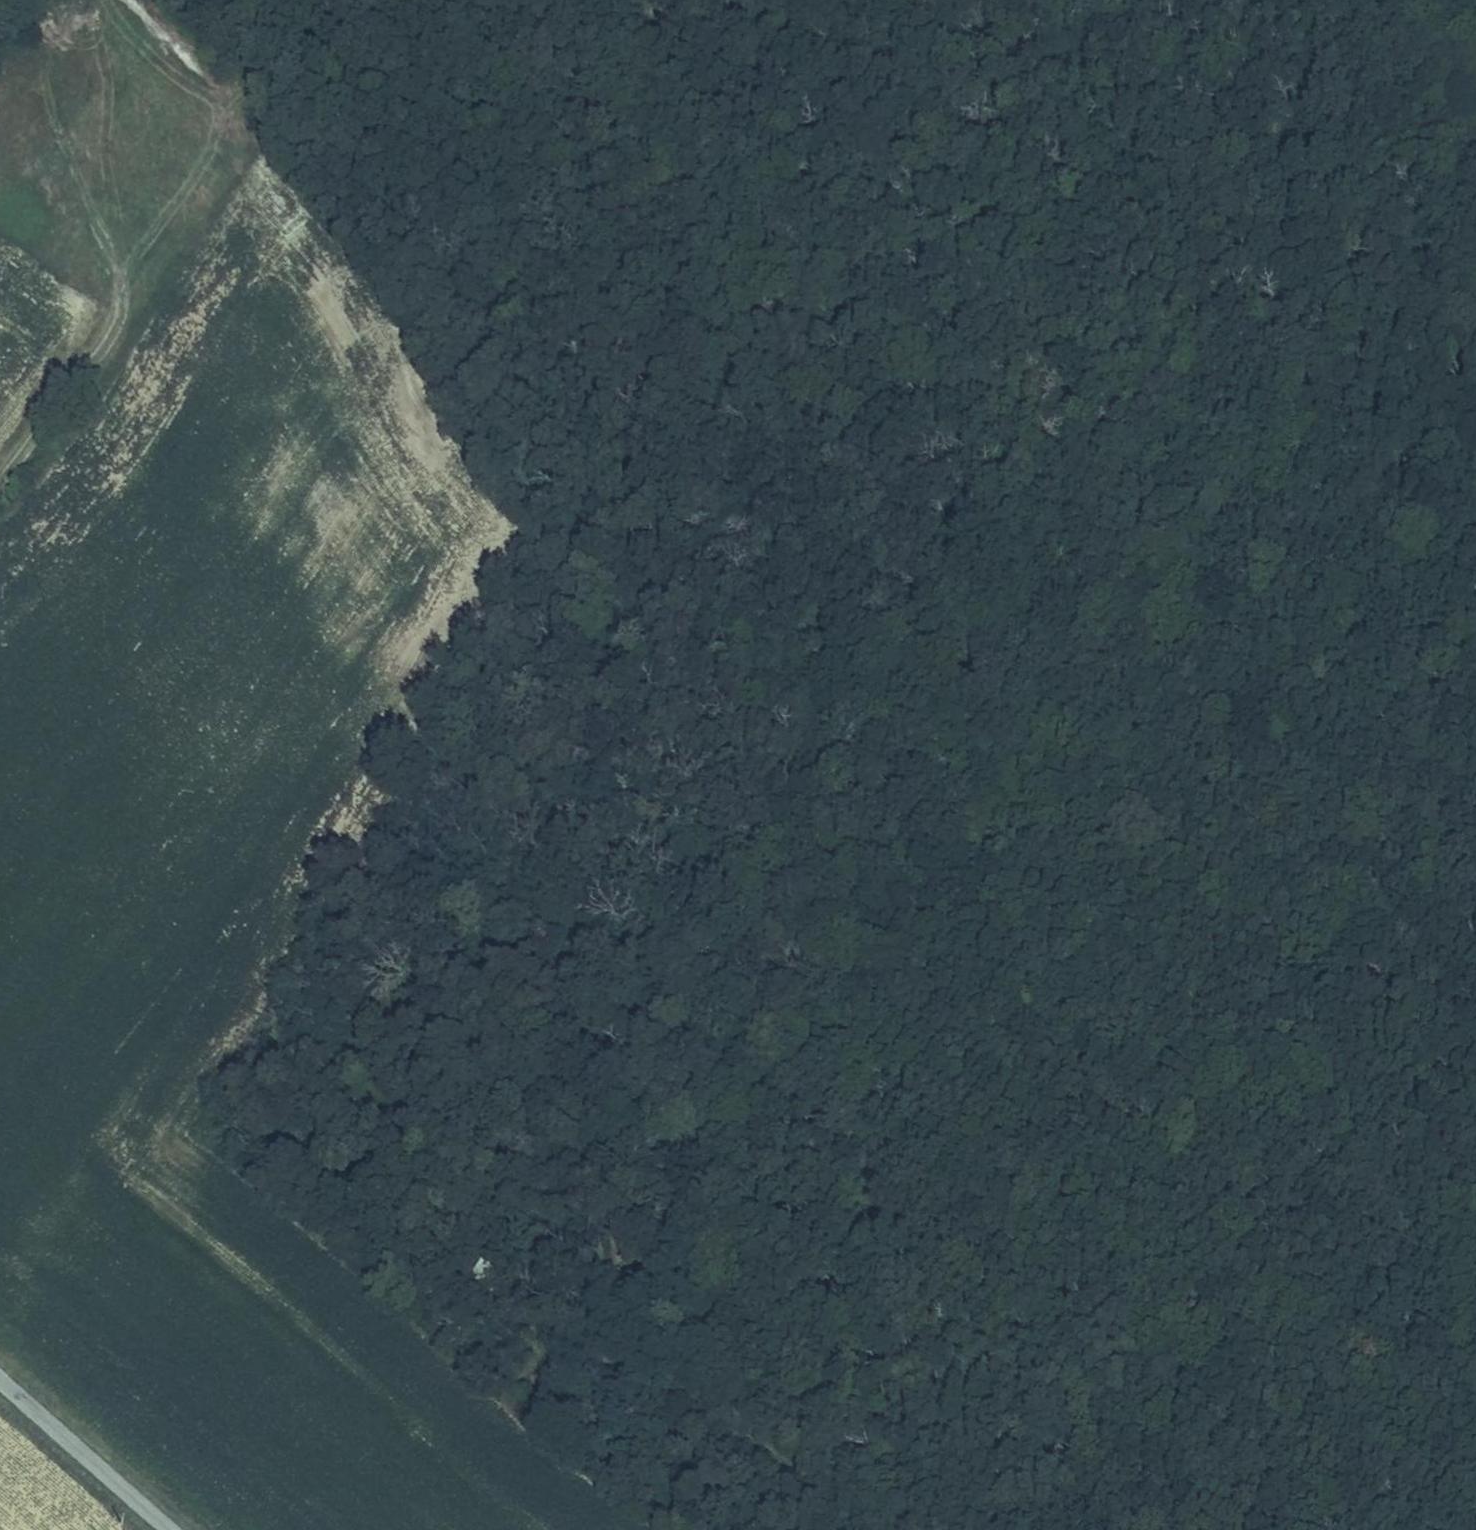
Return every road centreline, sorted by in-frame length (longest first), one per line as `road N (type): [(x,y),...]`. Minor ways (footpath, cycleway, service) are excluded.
road 1 (unclassified): [(0,1383),(166,1529)]

